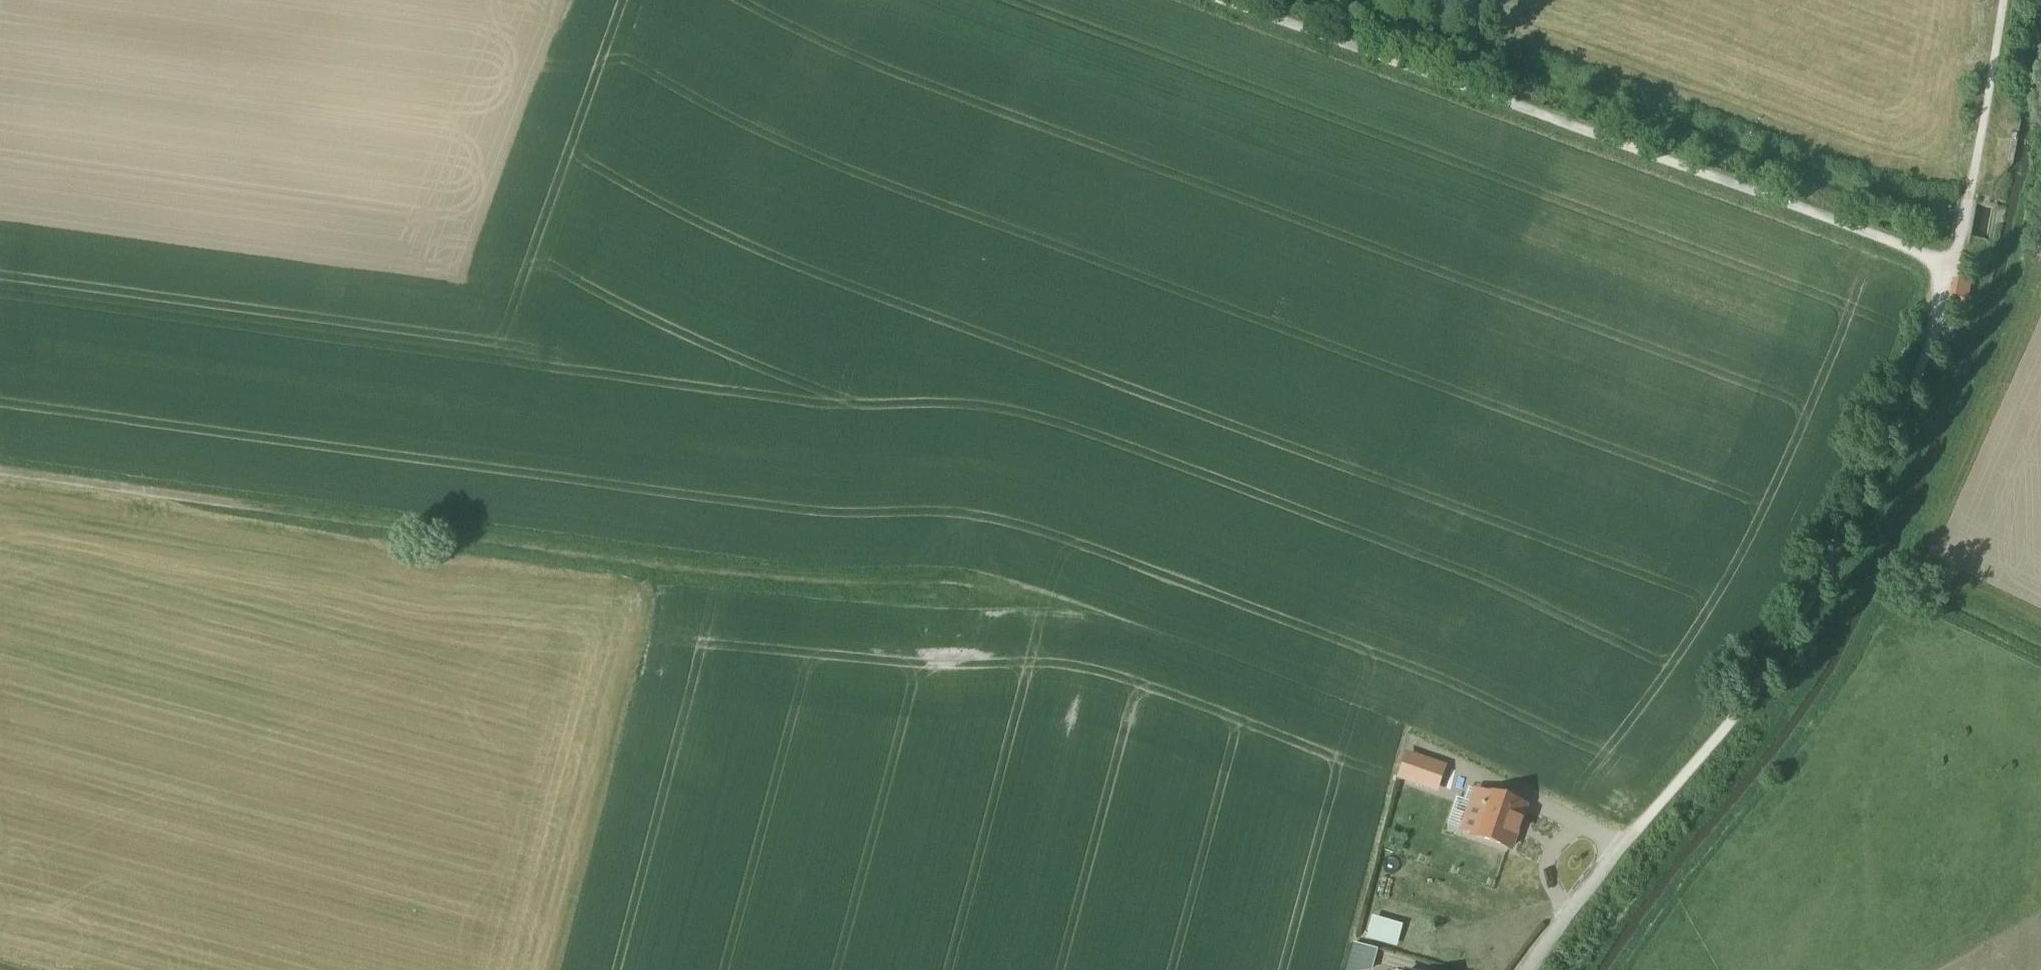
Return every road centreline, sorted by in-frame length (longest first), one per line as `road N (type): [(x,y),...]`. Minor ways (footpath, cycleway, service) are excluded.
road 1 (unclassified): [(1519,969),(1621,847)]

